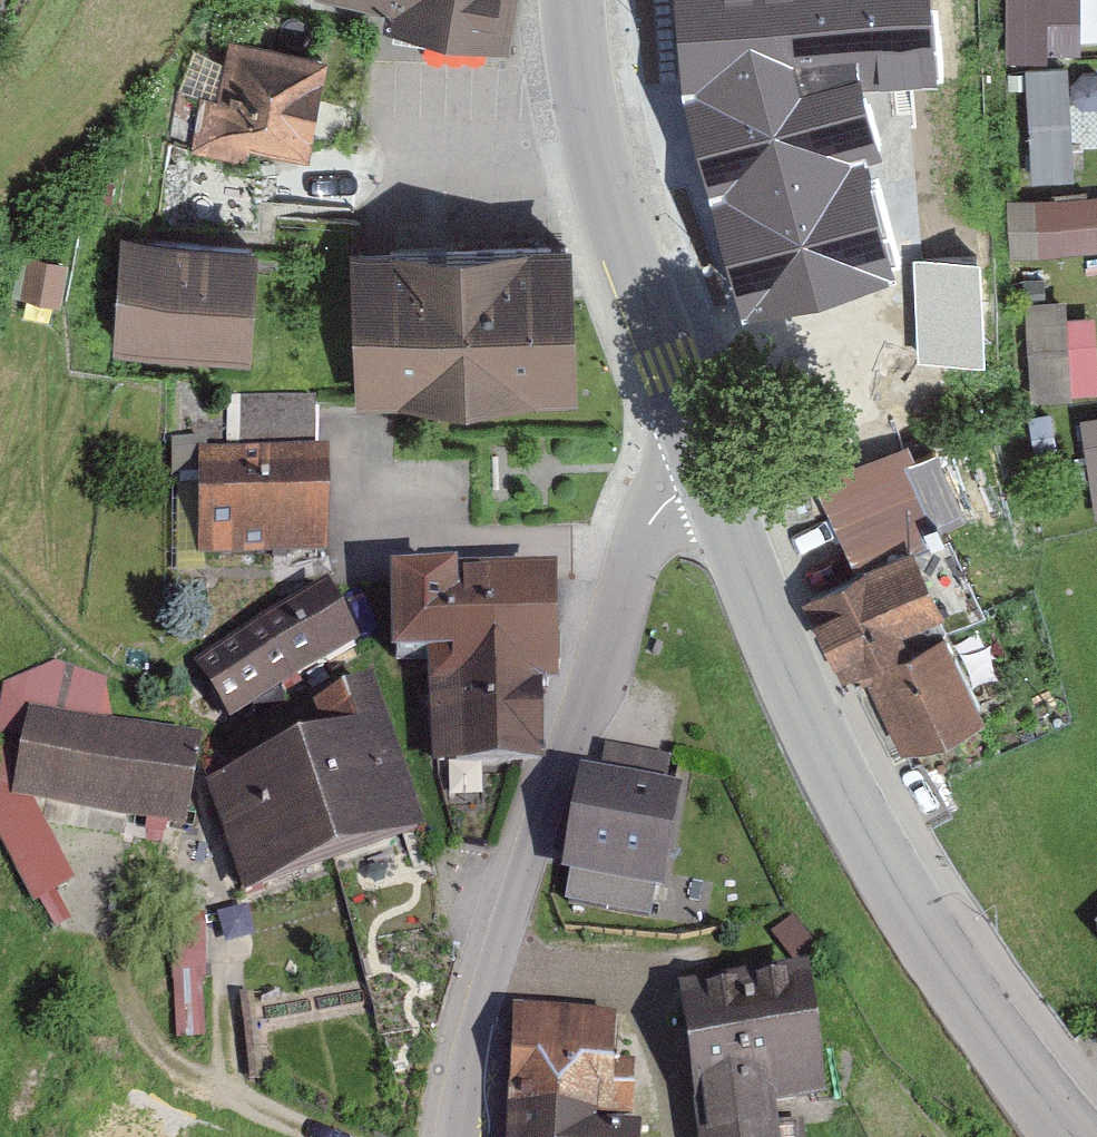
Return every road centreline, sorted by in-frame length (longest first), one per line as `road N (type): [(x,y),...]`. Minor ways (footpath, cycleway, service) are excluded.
road 1 (tertiary): [(1076,1136),(950,968),(865,829),(768,628),(708,471)]
road 2 (unclassified): [(708,471),(669,503),(624,573),(483,986),(451,1136)]
road 3 (tertiary): [(575,0),(587,107),(708,471)]

